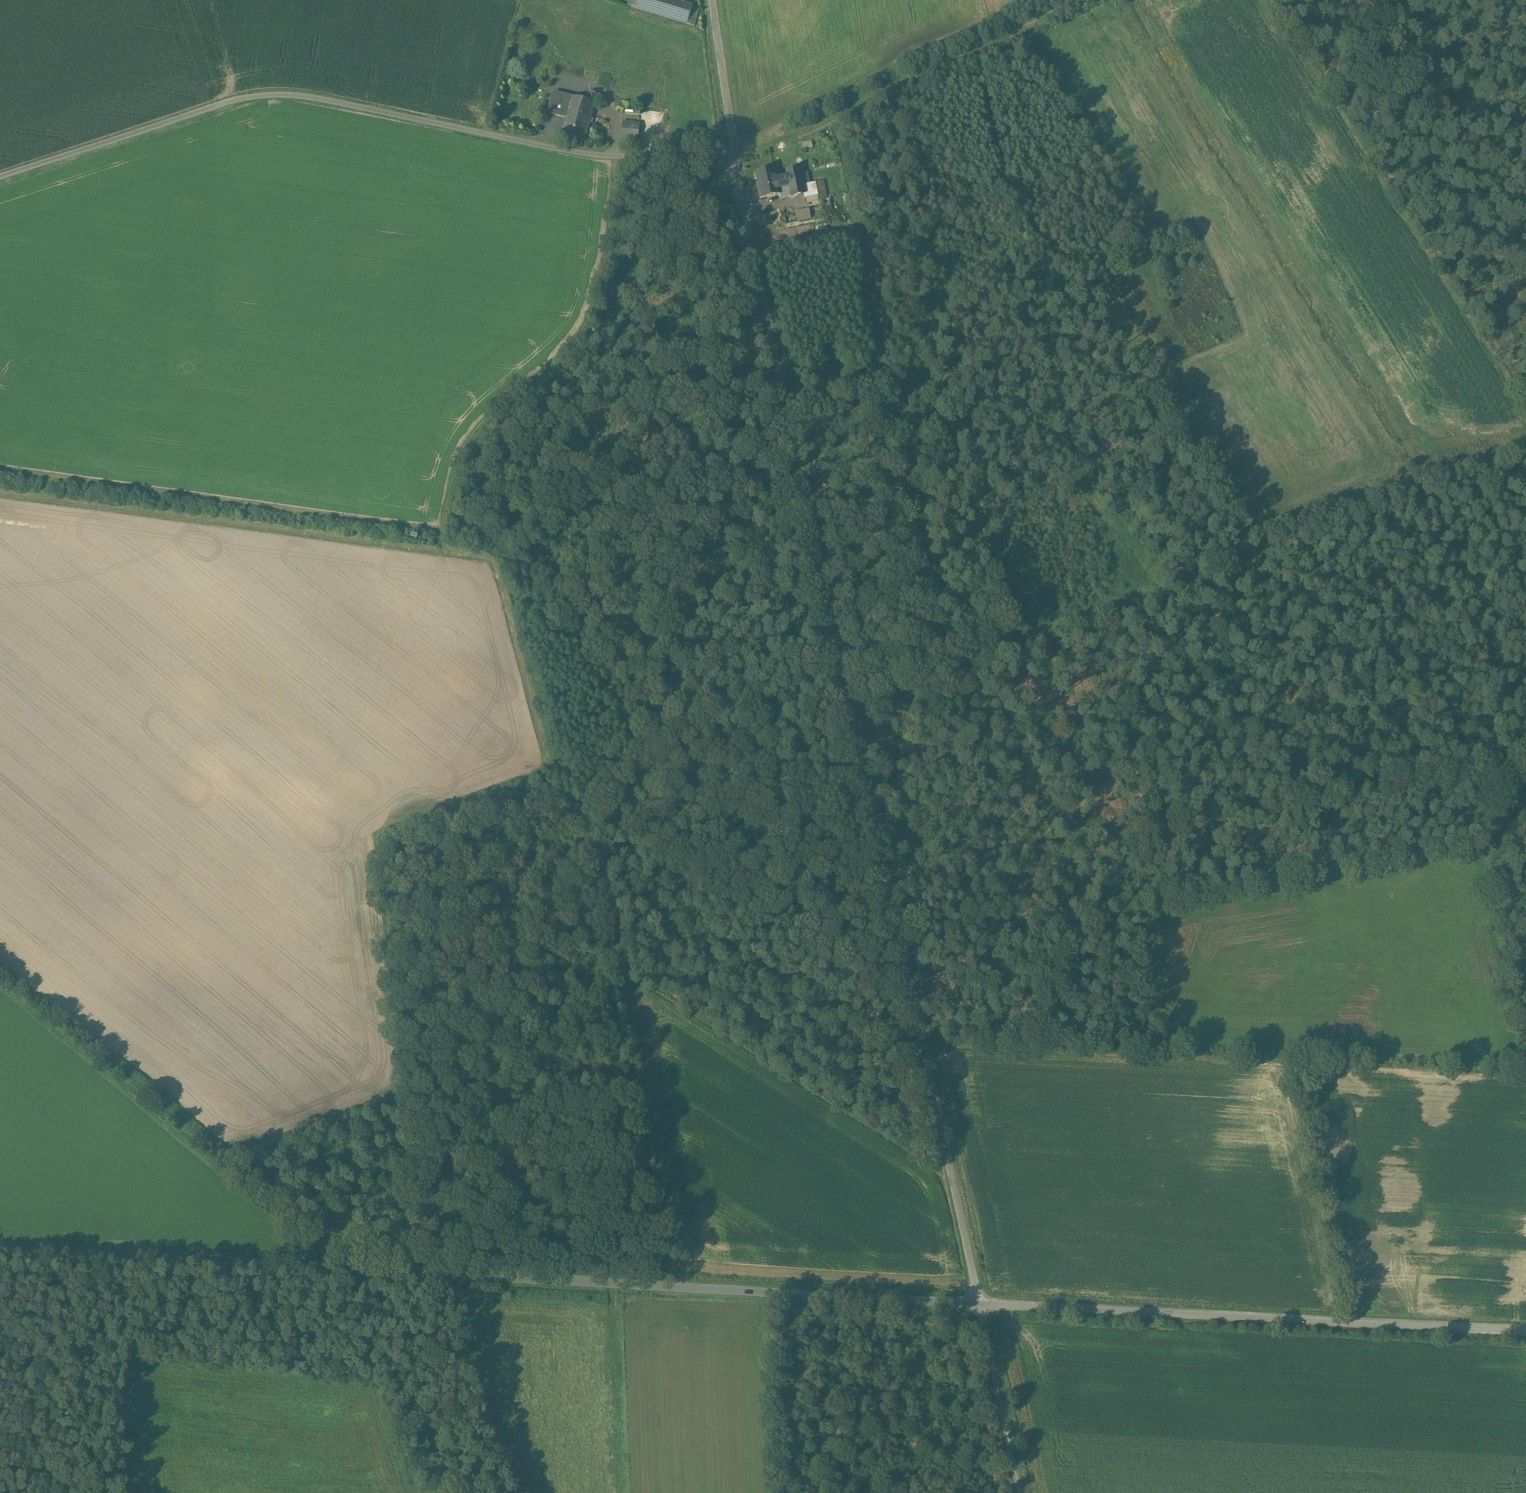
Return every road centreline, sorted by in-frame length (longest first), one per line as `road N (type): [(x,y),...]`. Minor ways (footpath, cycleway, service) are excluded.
road 1 (unclassified): [(980,1304),(737,167),(711,0)]
road 2 (tertiary): [(0,1250),(980,1304)]
road 3 (tertiary): [(980,1304),(1525,1332)]
road 4 (track): [(735,156),(1076,0)]
road 5 (unclassified): [(980,1304),(1020,1492)]

